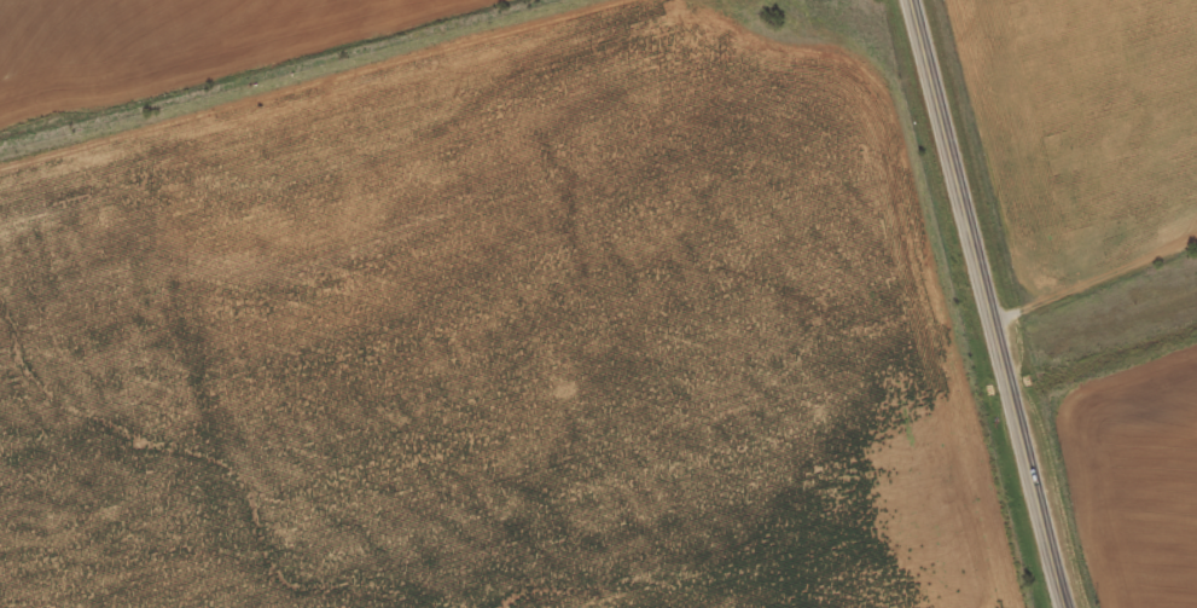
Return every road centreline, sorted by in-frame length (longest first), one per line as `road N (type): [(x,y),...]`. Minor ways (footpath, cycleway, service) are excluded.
road 1 (secondary): [(1067,607),(894,0)]

